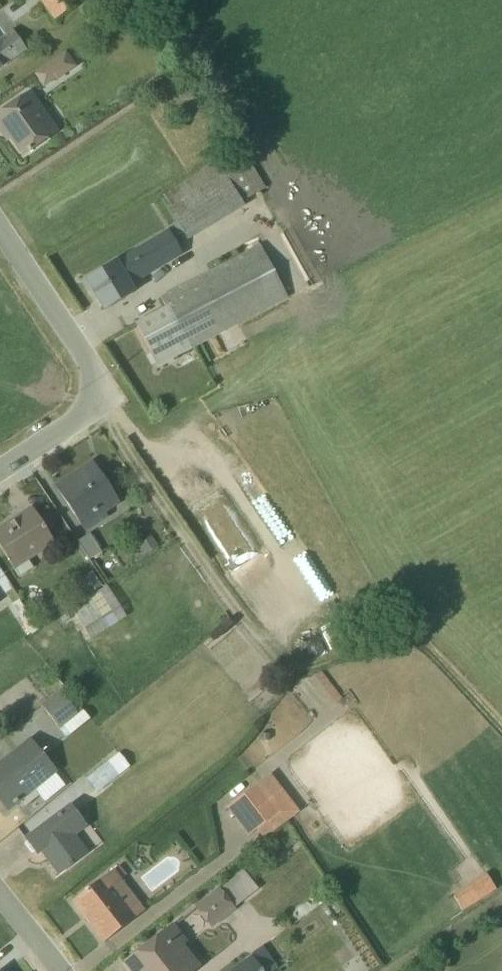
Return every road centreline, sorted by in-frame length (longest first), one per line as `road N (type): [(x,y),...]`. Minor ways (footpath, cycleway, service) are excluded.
road 1 (residential): [(0,233),(81,351),(94,401),(87,418),(0,477)]

